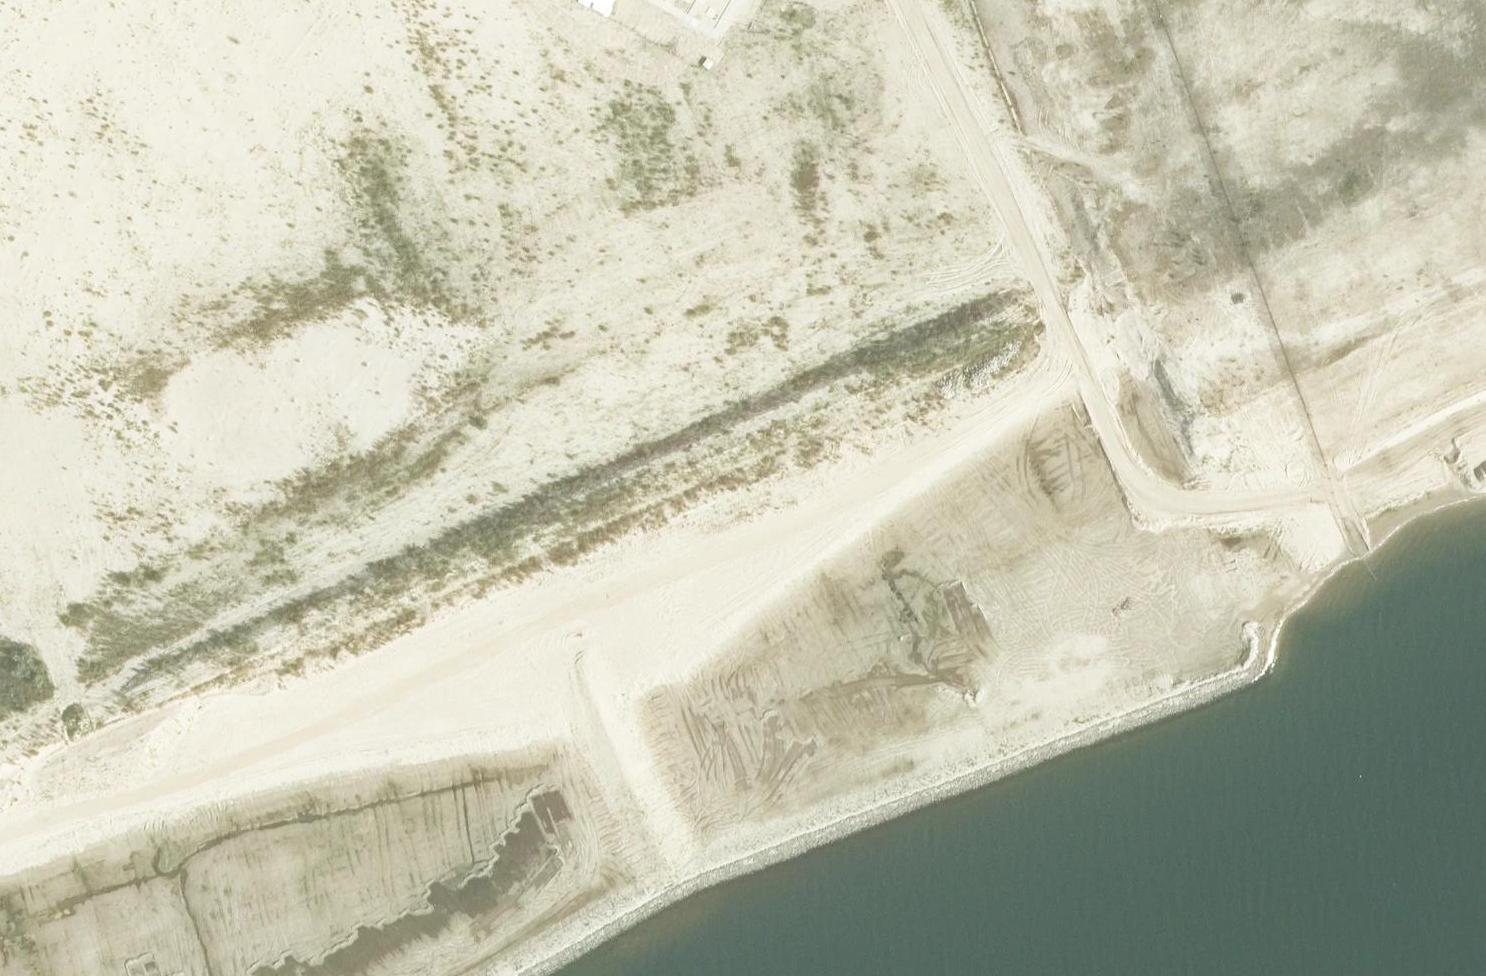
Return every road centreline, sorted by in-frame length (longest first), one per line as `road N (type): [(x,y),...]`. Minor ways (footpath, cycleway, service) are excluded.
road 1 (residential): [(636,0),(823,376)]
road 2 (residential): [(978,0),(1104,252)]

